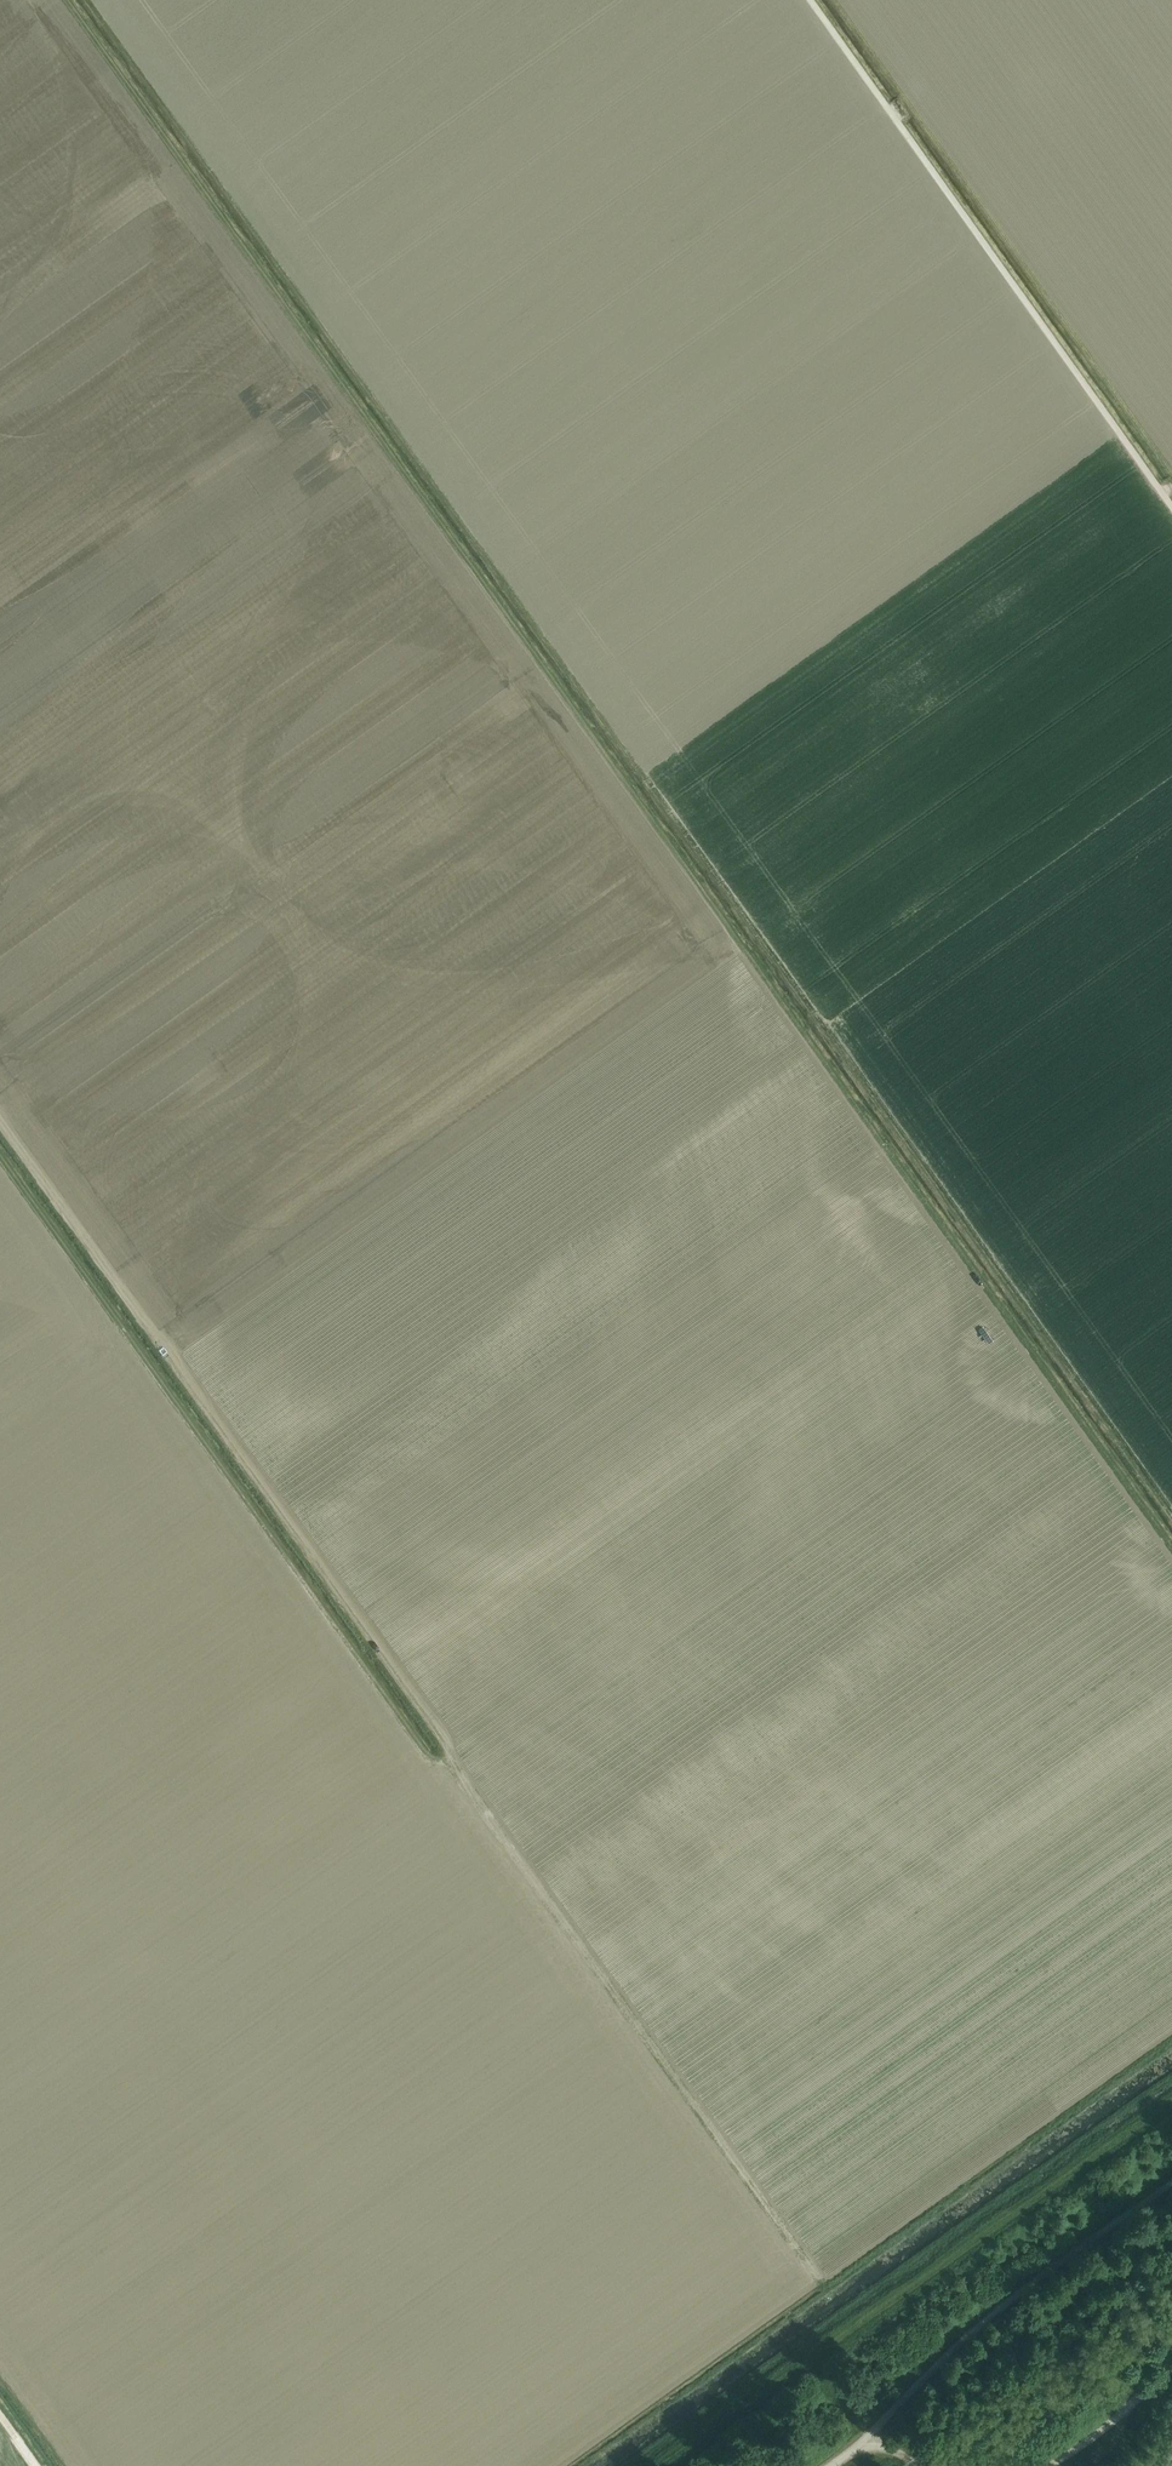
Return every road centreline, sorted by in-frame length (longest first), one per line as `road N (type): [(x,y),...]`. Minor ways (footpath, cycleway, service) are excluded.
road 1 (track): [(832,2465),(961,2342),(1171,2186)]

